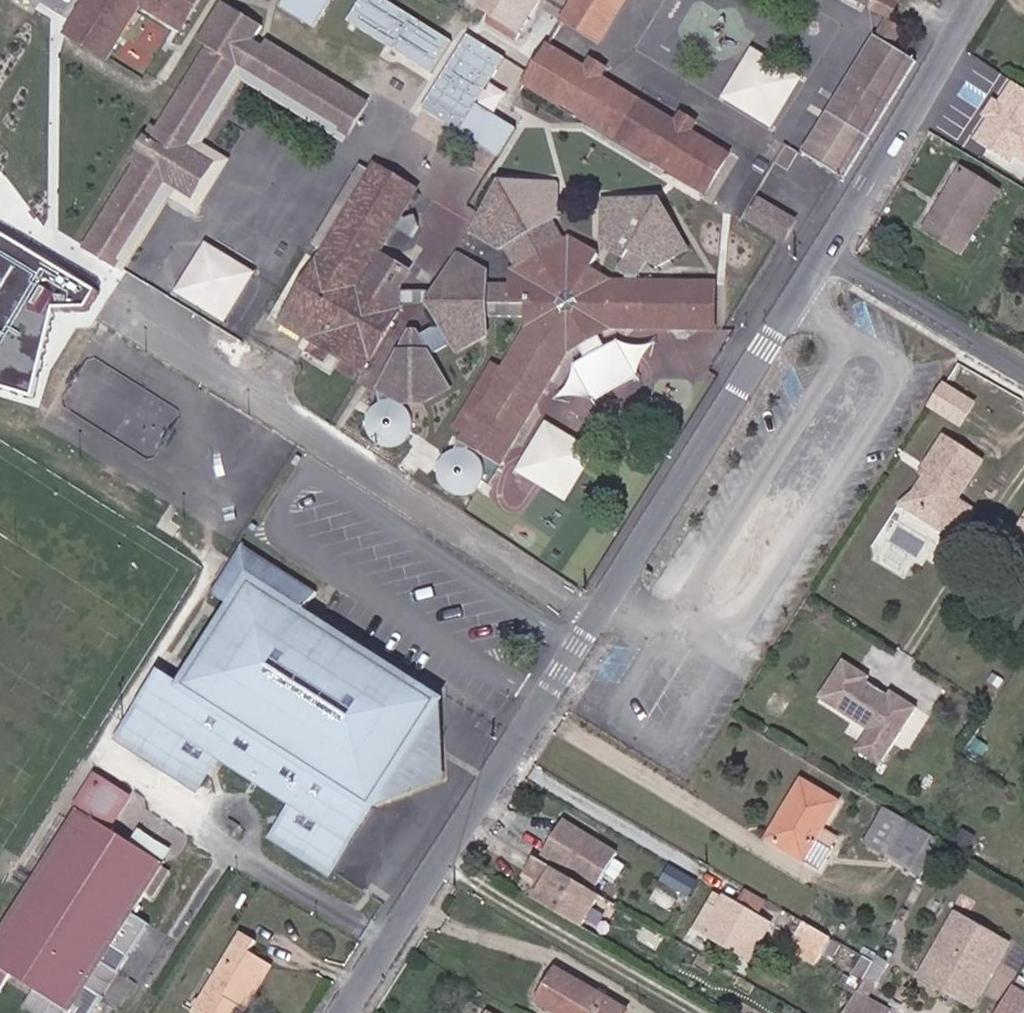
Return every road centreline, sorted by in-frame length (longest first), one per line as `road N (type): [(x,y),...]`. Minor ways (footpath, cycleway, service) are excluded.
road 1 (residential): [(825,255),(343,1012)]
road 2 (residential): [(976,0),(825,255)]
road 3 (residential): [(1023,372),(825,255)]

